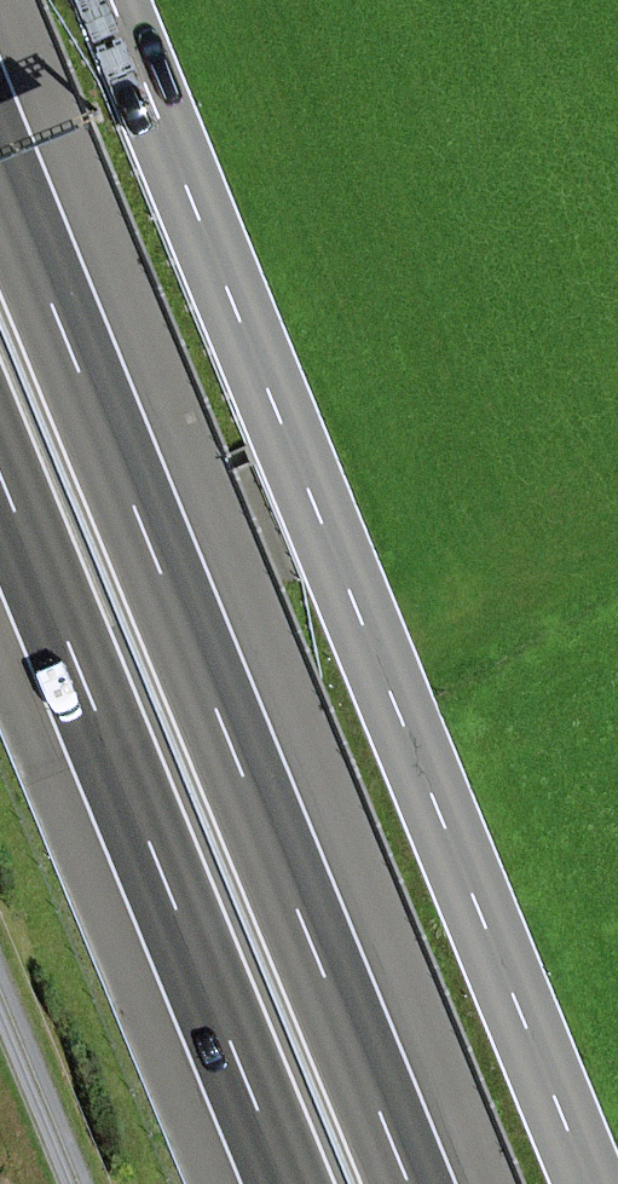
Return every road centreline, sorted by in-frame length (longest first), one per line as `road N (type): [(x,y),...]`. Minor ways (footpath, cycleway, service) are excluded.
road 1 (primary): [(112,0),(590,1183)]
road 2 (motorway): [(408,1183),(0,183)]
road 3 (motorway): [(0,467),(292,1183)]
road 4 (track): [(82,1183),(0,983)]

